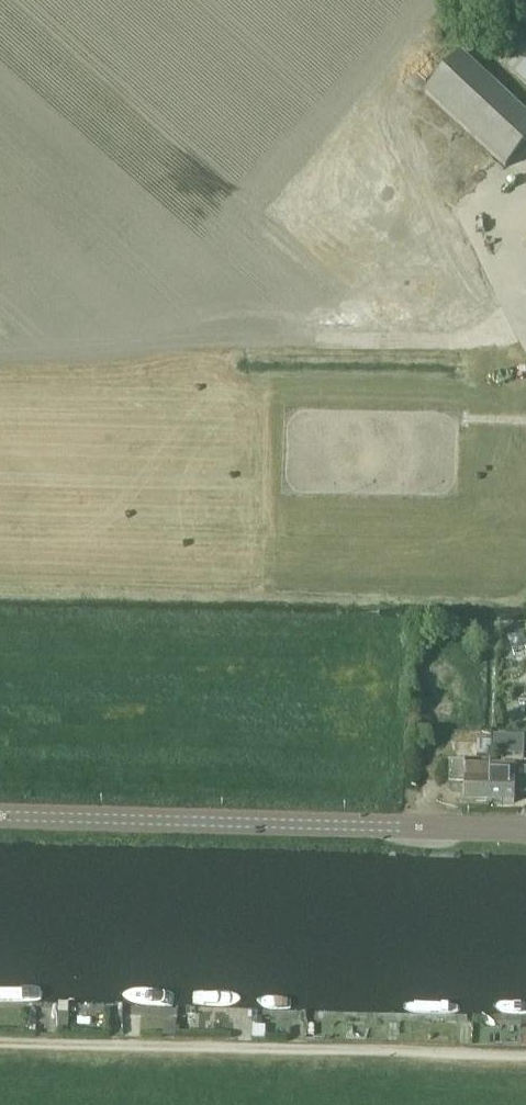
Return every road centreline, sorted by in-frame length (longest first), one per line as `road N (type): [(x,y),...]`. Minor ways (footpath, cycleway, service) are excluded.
road 1 (track): [(0,1047),(525,1062)]
road 2 (tertiary): [(525,830),(0,819)]

